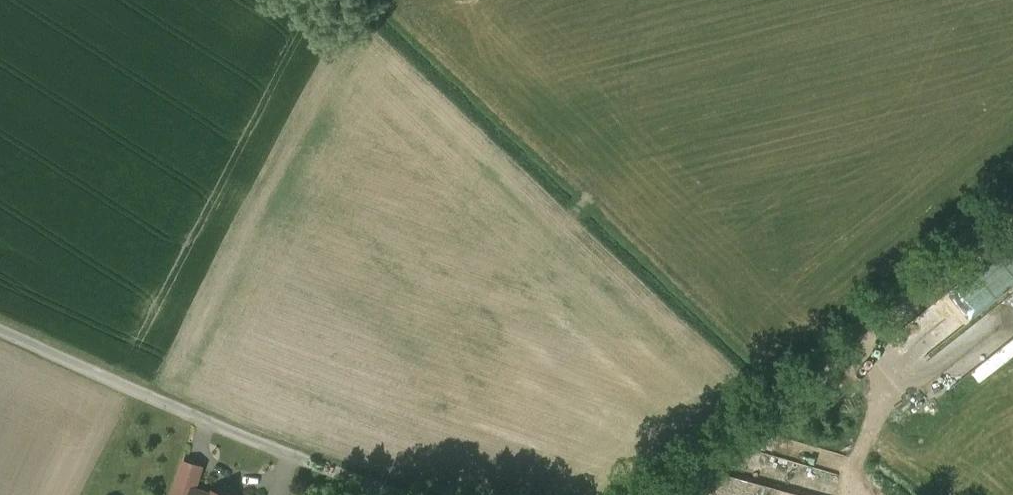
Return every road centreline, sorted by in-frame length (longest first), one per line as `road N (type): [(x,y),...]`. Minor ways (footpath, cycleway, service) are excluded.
road 1 (unclassified): [(0,327),(286,453),(409,494)]
road 2 (track): [(1012,221),(665,494)]

